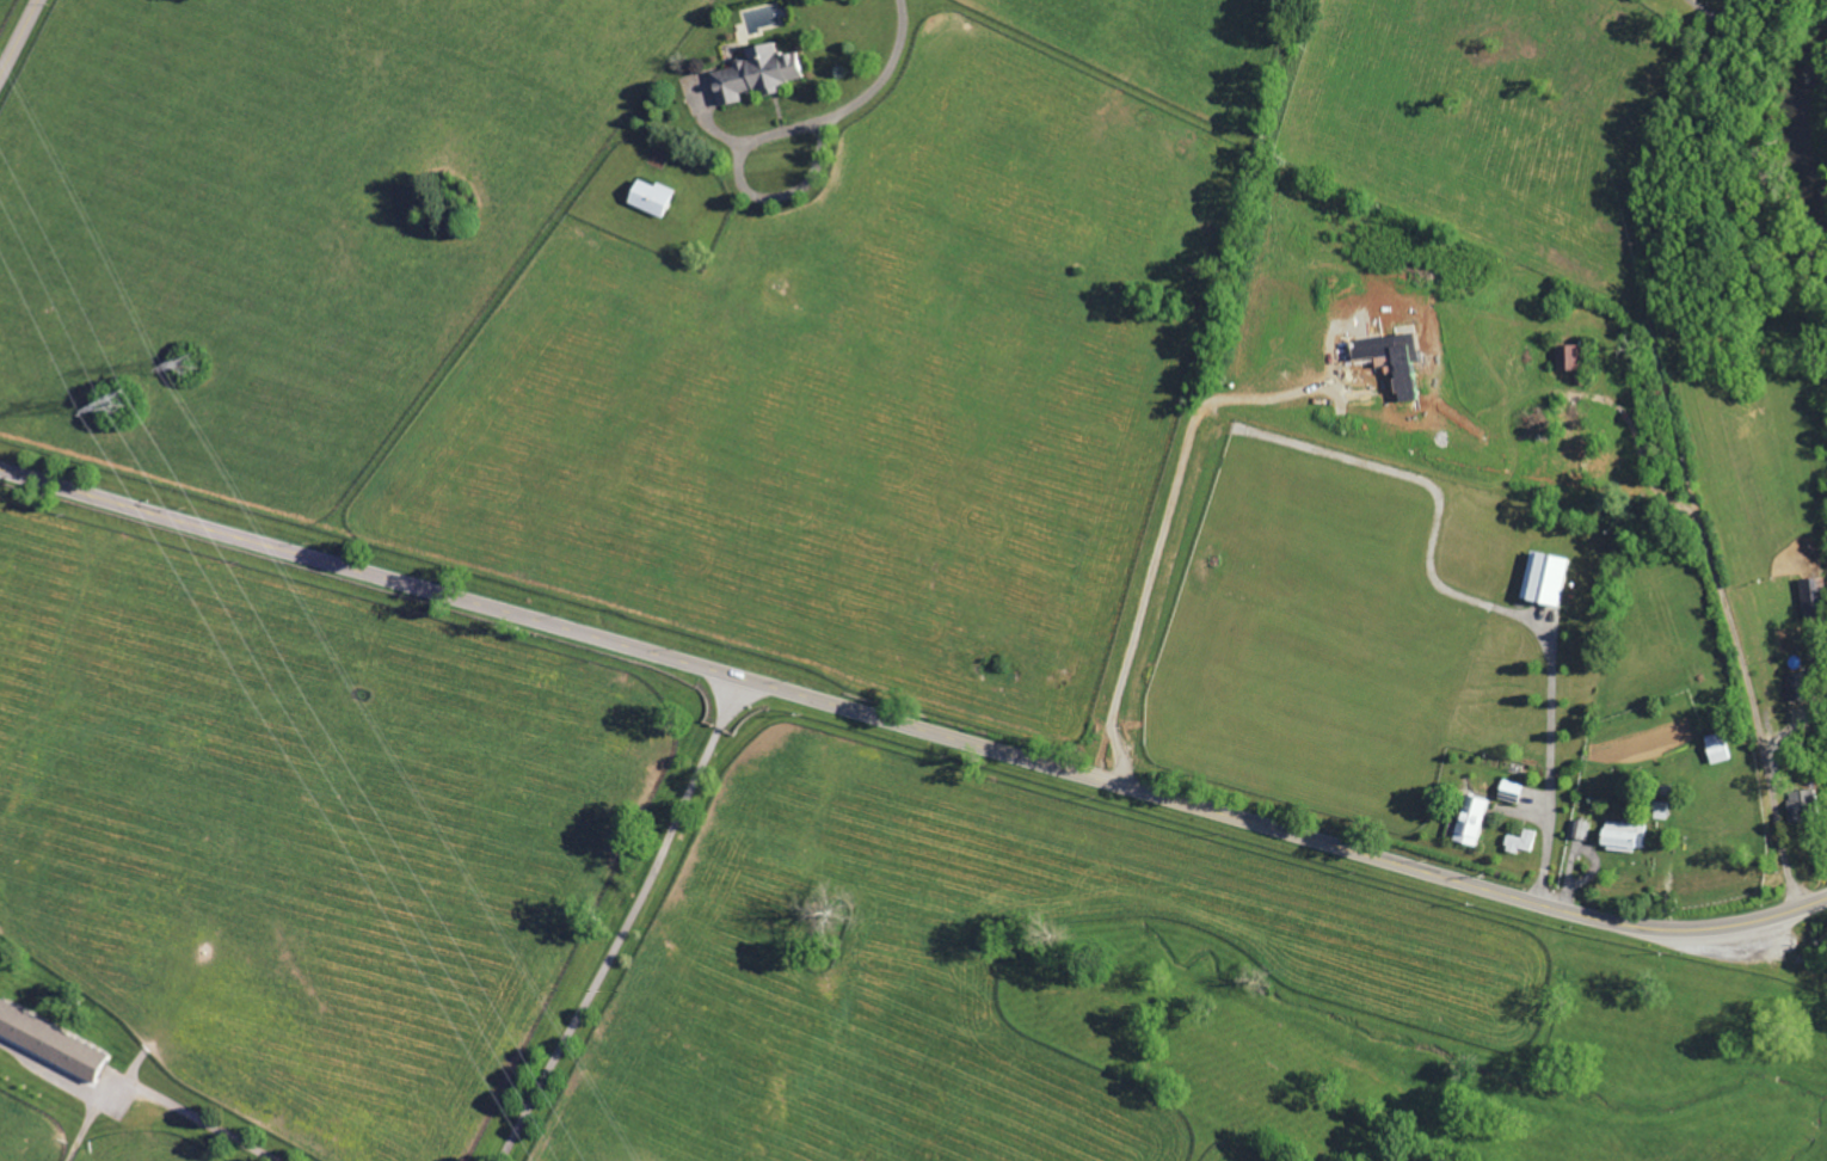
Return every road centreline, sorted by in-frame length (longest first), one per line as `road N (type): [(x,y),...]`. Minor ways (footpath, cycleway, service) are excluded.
road 1 (secondary): [(1826,898),(1710,928),(1588,917),(0,469)]

